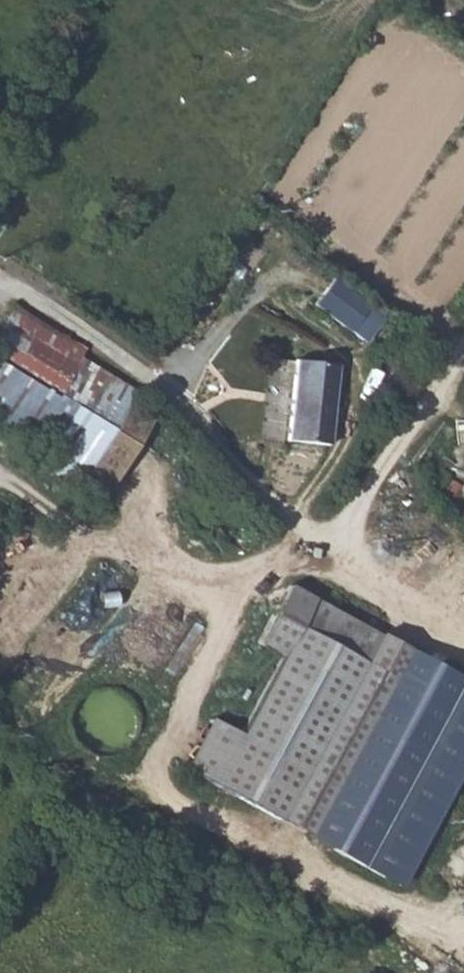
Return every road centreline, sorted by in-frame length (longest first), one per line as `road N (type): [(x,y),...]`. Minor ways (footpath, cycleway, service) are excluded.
road 1 (track): [(463,344),(317,555),(216,582),(67,530),(0,473)]
road 2 (track): [(0,278),(116,356),(323,546),(463,659)]

